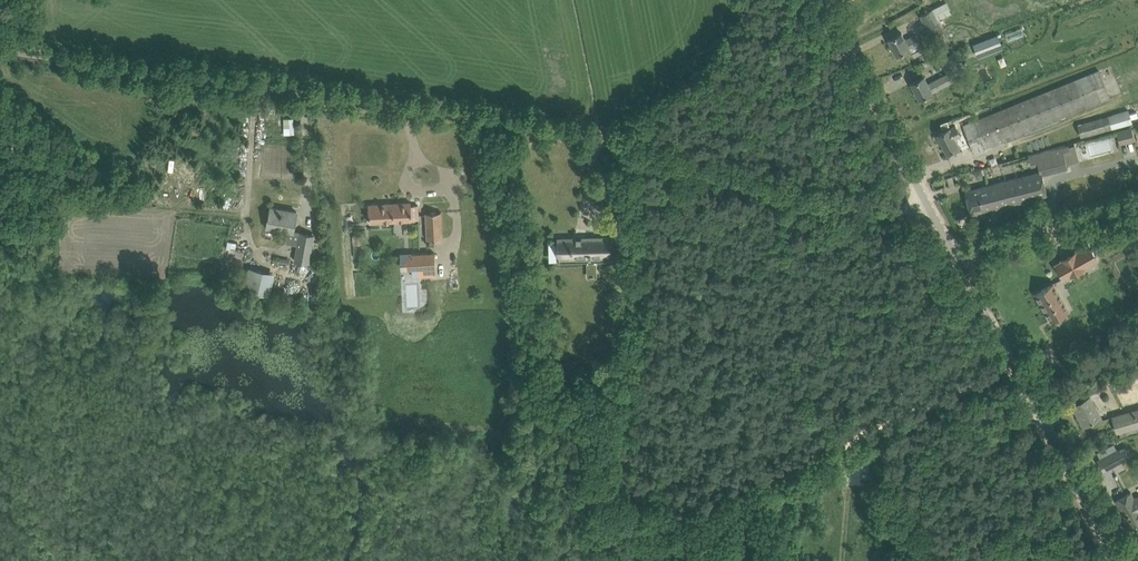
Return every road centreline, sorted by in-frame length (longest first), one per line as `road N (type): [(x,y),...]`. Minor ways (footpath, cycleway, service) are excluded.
road 1 (unclassified): [(928,204),(889,213),(733,166),(540,127),(0,50)]
road 2 (unclassified): [(1121,560),(957,257)]
road 3 (unclassified): [(928,204),(818,0)]
road 4 (track): [(1010,357),(832,446)]
road 5 (unclassified): [(957,257),(1137,201)]

